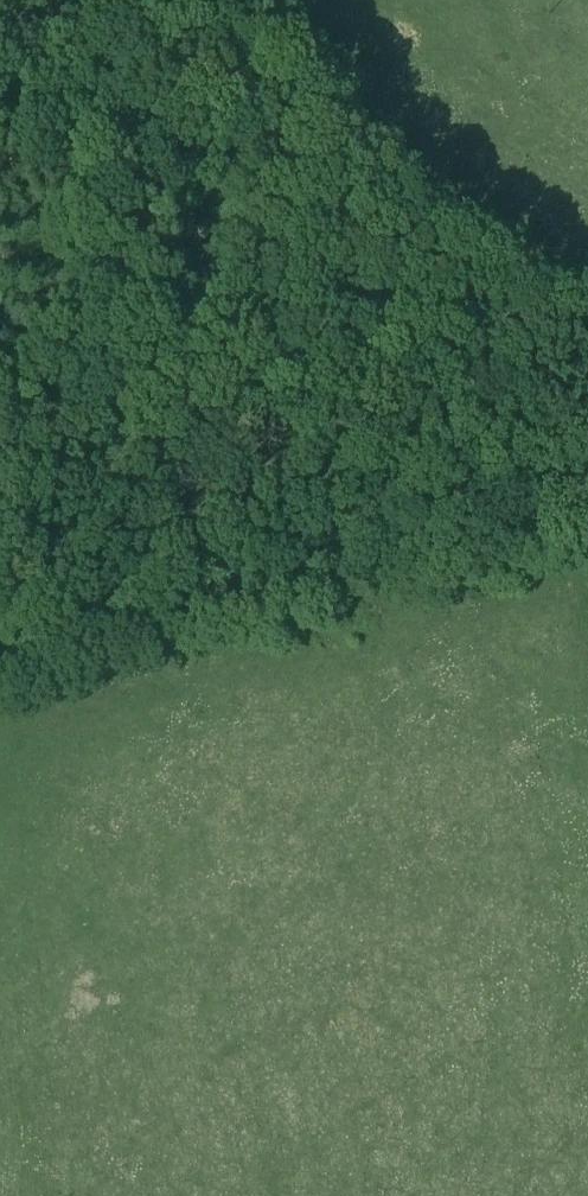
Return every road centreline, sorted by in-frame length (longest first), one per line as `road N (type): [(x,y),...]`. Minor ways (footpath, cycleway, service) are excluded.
road 1 (unclassified): [(211,0),(476,229),(587,297)]

